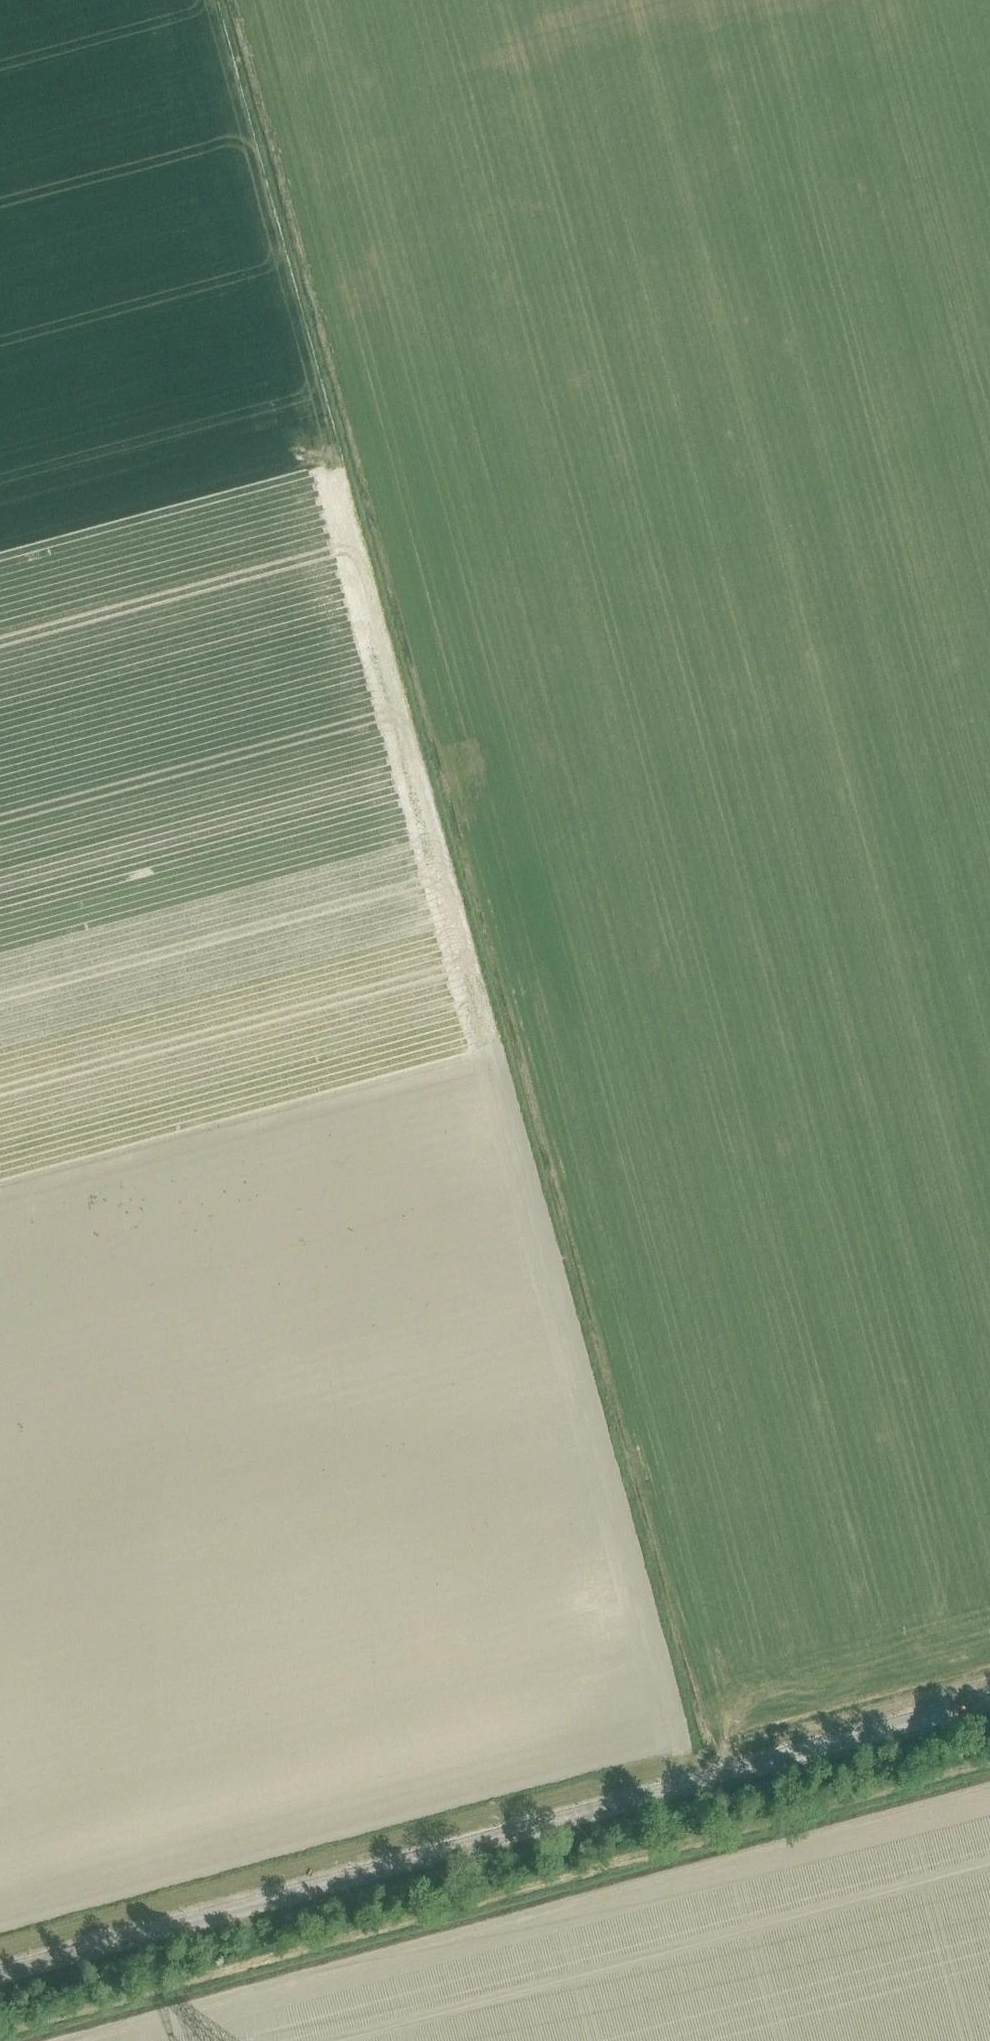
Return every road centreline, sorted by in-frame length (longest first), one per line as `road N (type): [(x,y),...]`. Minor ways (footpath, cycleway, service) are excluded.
road 1 (unclassified): [(989,1703),(0,1973)]

